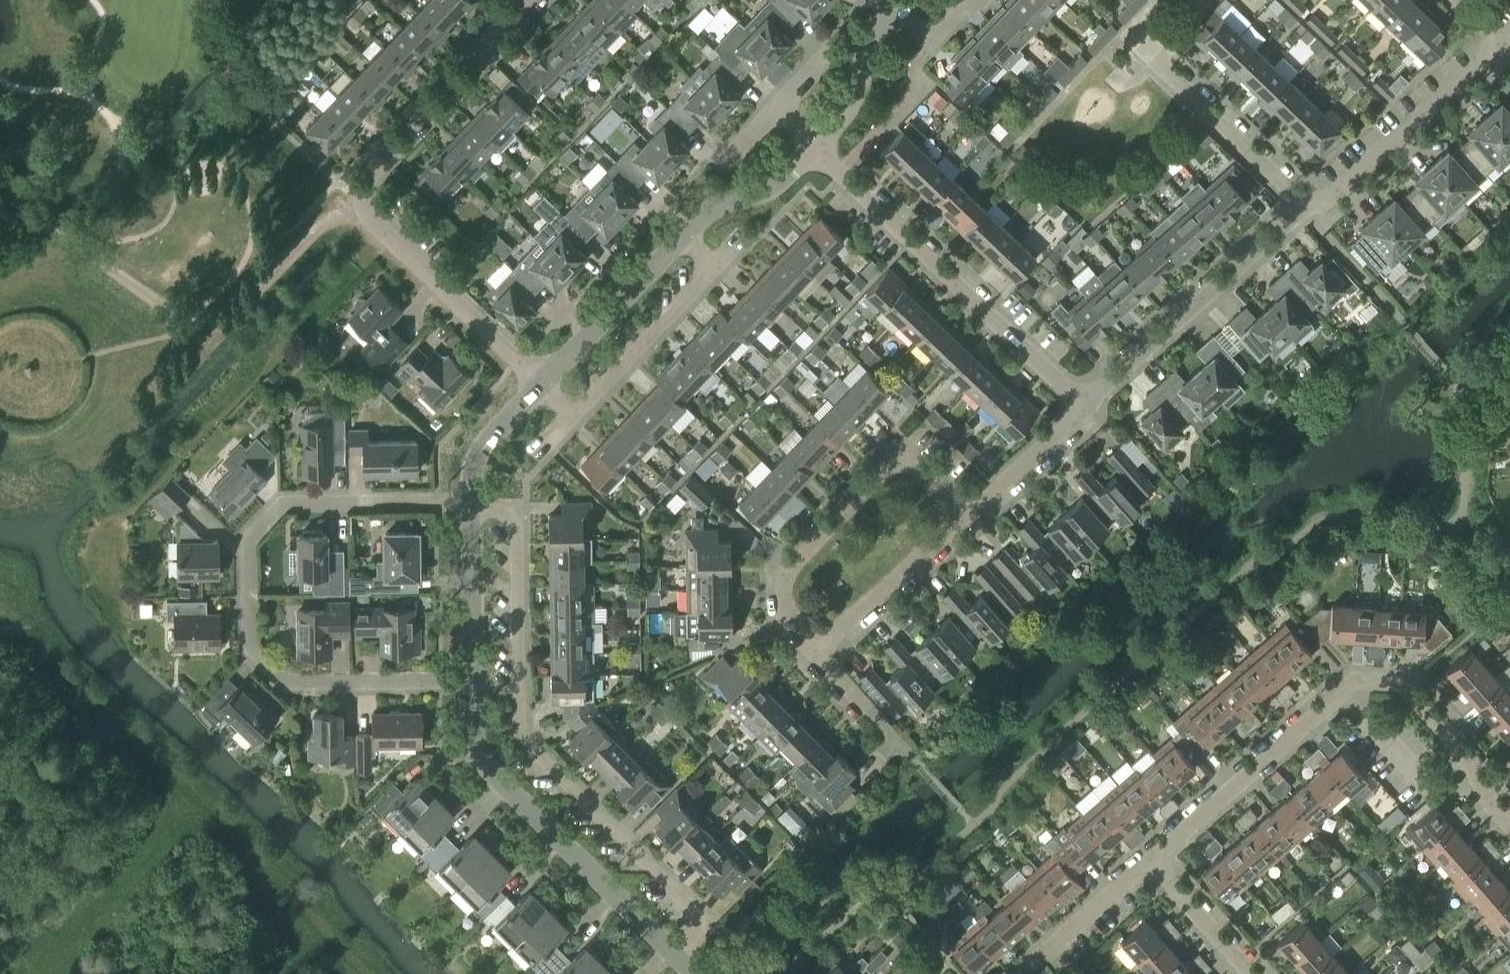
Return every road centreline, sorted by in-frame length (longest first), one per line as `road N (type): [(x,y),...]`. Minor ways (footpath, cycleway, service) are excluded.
road 1 (residential): [(674,958),(709,924),(521,735),(518,511),(471,510)]
road 2 (residential): [(473,681),(288,684),(249,647),(249,543),(286,502),(471,500)]
road 3 (residential): [(540,385),(368,217),(361,198),(372,174),(470,76),(477,57),(527,0)]
road 4 (residential): [(1151,861),(1355,682),(1400,685),(1445,732),(1509,827)]
road 5 (residential): [(1086,410),(814,148)]
road 6 (unclassified): [(674,958),(485,767),(475,741),(473,681)]
road 7 (residential): [(815,652),(786,620),(782,582),(902,453),(965,517)]
road 8 (residential): [(1086,410),(1306,206)]
road 9 (residential): [(540,385),(574,418),(716,272),(682,238)]
road 10 (residential): [(1306,206),(1337,194),(1503,45)]
road 11 (residential): [(1306,206),(1122,32)]
road 12 (unclassified): [(540,385),(682,238)]
road 13 (residential): [(815,652),(965,517)]
road 14 (unclassified): [(473,681),(471,510)]
road 15 (residential): [(1023,973),(1151,861)]
road 16 (unclassified): [(814,148),(842,118),(868,50),(898,10)]
road 17 (unclassified): [(682,238),(706,213),(780,183),(814,148)]
road 18 (residential): [(965,517),(1086,410)]
road 19 (residential): [(919,765),(815,652)]
road 20 (residential): [(1247,973),(1151,861)]
road 21 (unclassified): [(471,500),(483,445),(540,385)]

